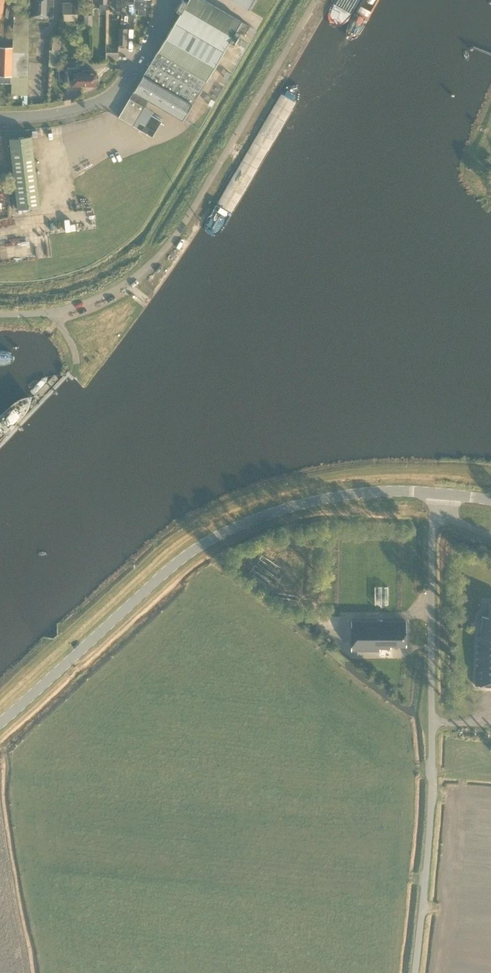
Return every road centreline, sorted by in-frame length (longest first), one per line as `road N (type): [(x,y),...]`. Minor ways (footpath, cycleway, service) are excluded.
road 1 (tertiary): [(437,494),(334,497),(208,541),(0,721)]
road 2 (unclassified): [(416,972),(431,804),(428,549),(437,494)]
road 3 (unclassified): [(0,317),(103,299),(159,259),(315,0)]
road 4 (unclassified): [(160,0),(154,31),(98,109),(0,119)]

